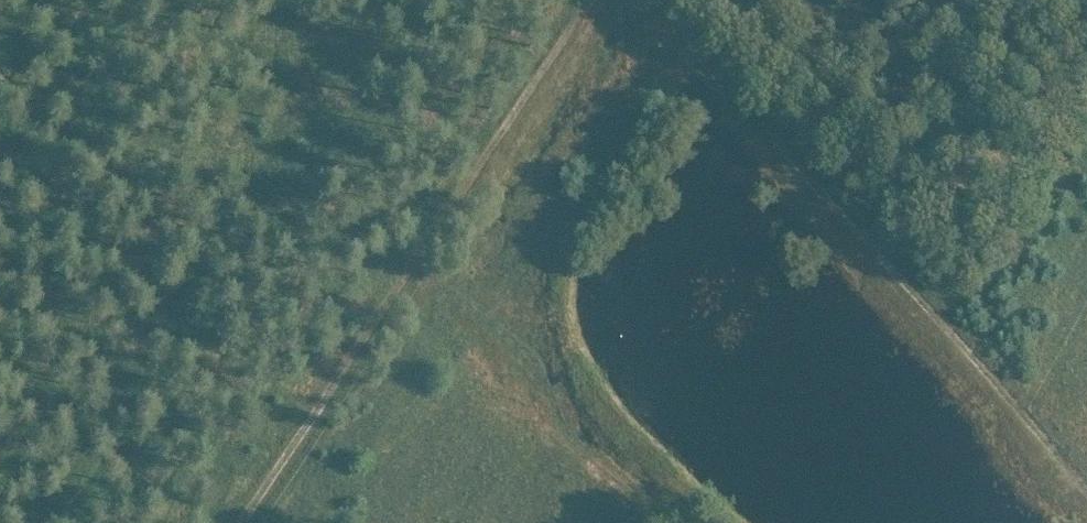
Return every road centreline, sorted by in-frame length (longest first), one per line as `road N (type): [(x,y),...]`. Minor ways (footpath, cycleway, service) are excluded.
road 1 (track): [(640,0),(1086,492)]
road 2 (track): [(228,522),(589,0)]

